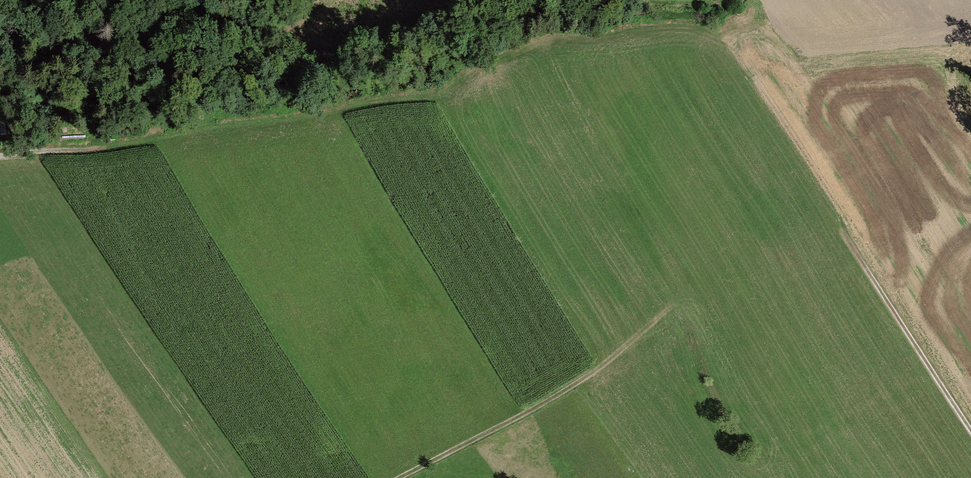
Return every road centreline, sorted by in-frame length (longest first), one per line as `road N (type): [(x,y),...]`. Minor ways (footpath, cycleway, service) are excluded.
road 1 (track): [(667,310),(568,388),(393,477)]
road 2 (track): [(0,159),(317,119)]
road 3 (track): [(853,244),(970,428)]

